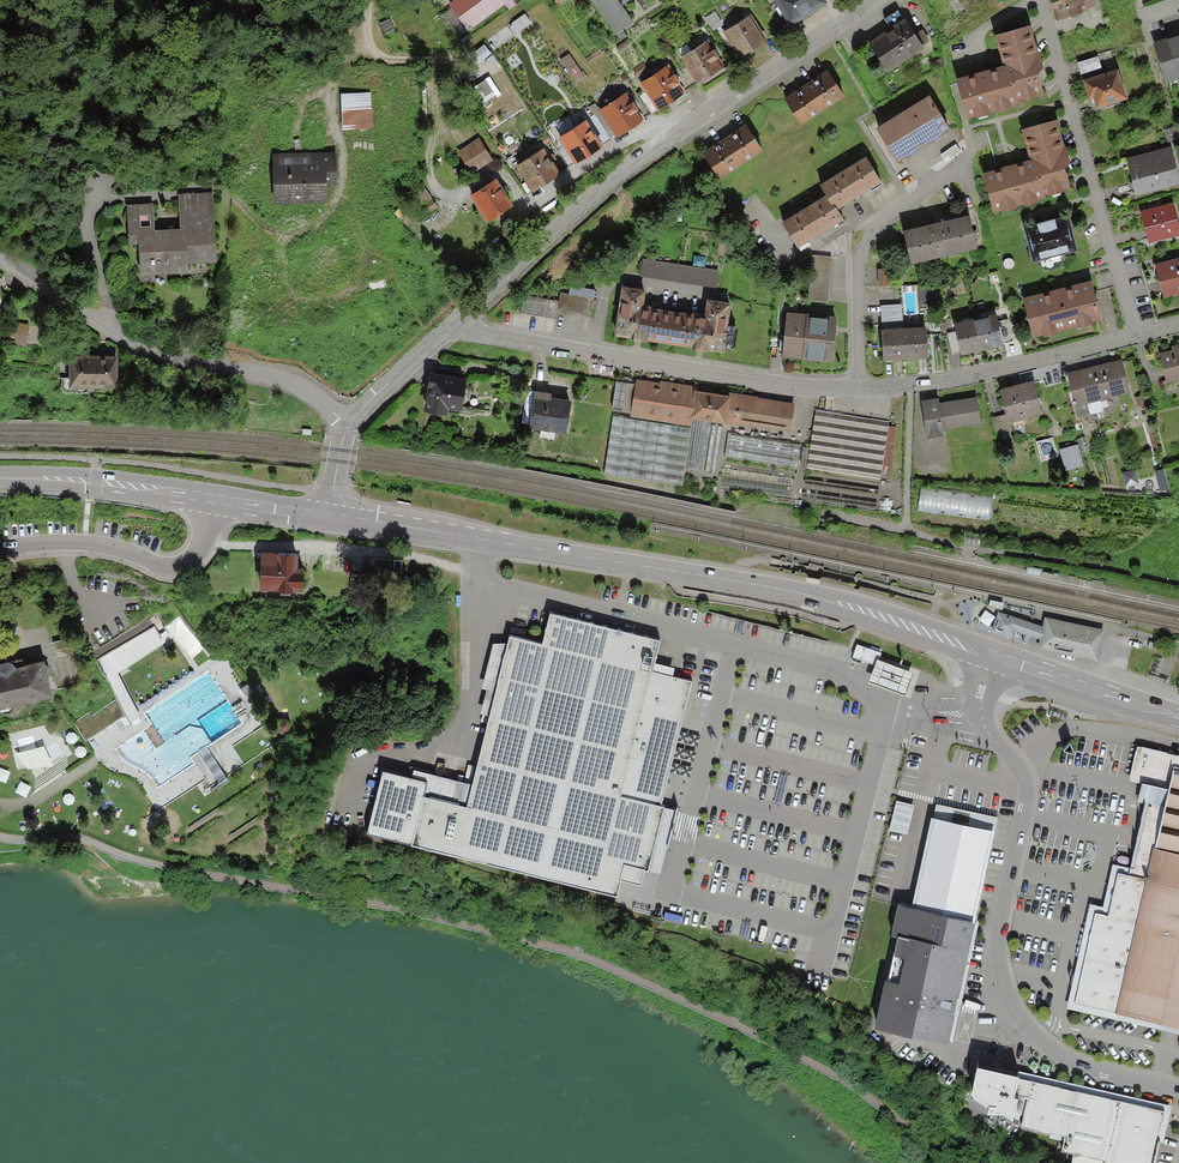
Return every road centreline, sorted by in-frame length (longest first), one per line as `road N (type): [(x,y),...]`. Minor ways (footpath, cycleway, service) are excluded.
road 1 (secondary): [(994,656),(841,604),(737,580),(329,515)]
road 2 (unclassified): [(994,656),(982,718),(1027,789),(998,931),(1006,991),(1031,1032),(1070,1061),(1178,1089)]
road 3 (residential): [(451,327),(635,157),(871,1)]
road 4 (residential): [(859,388),(798,386),(451,327)]
road 5 (residential): [(350,423),(286,380),(121,330),(0,254)]
road 6 (residential): [(1039,0),(1133,335)]
road 7 (residential): [(859,388),(863,243),(954,172),(968,151)]
road 8 (residential): [(1133,335),(909,387),(859,388)]
road 9 (residential): [(212,498),(203,544),(192,559),(172,567),(84,543),(0,547)]
road 10 (secondary): [(212,498),(0,478)]
road 11 (secondary): [(1178,716),(994,656)]
road 12 (residential): [(350,423),(451,327)]

